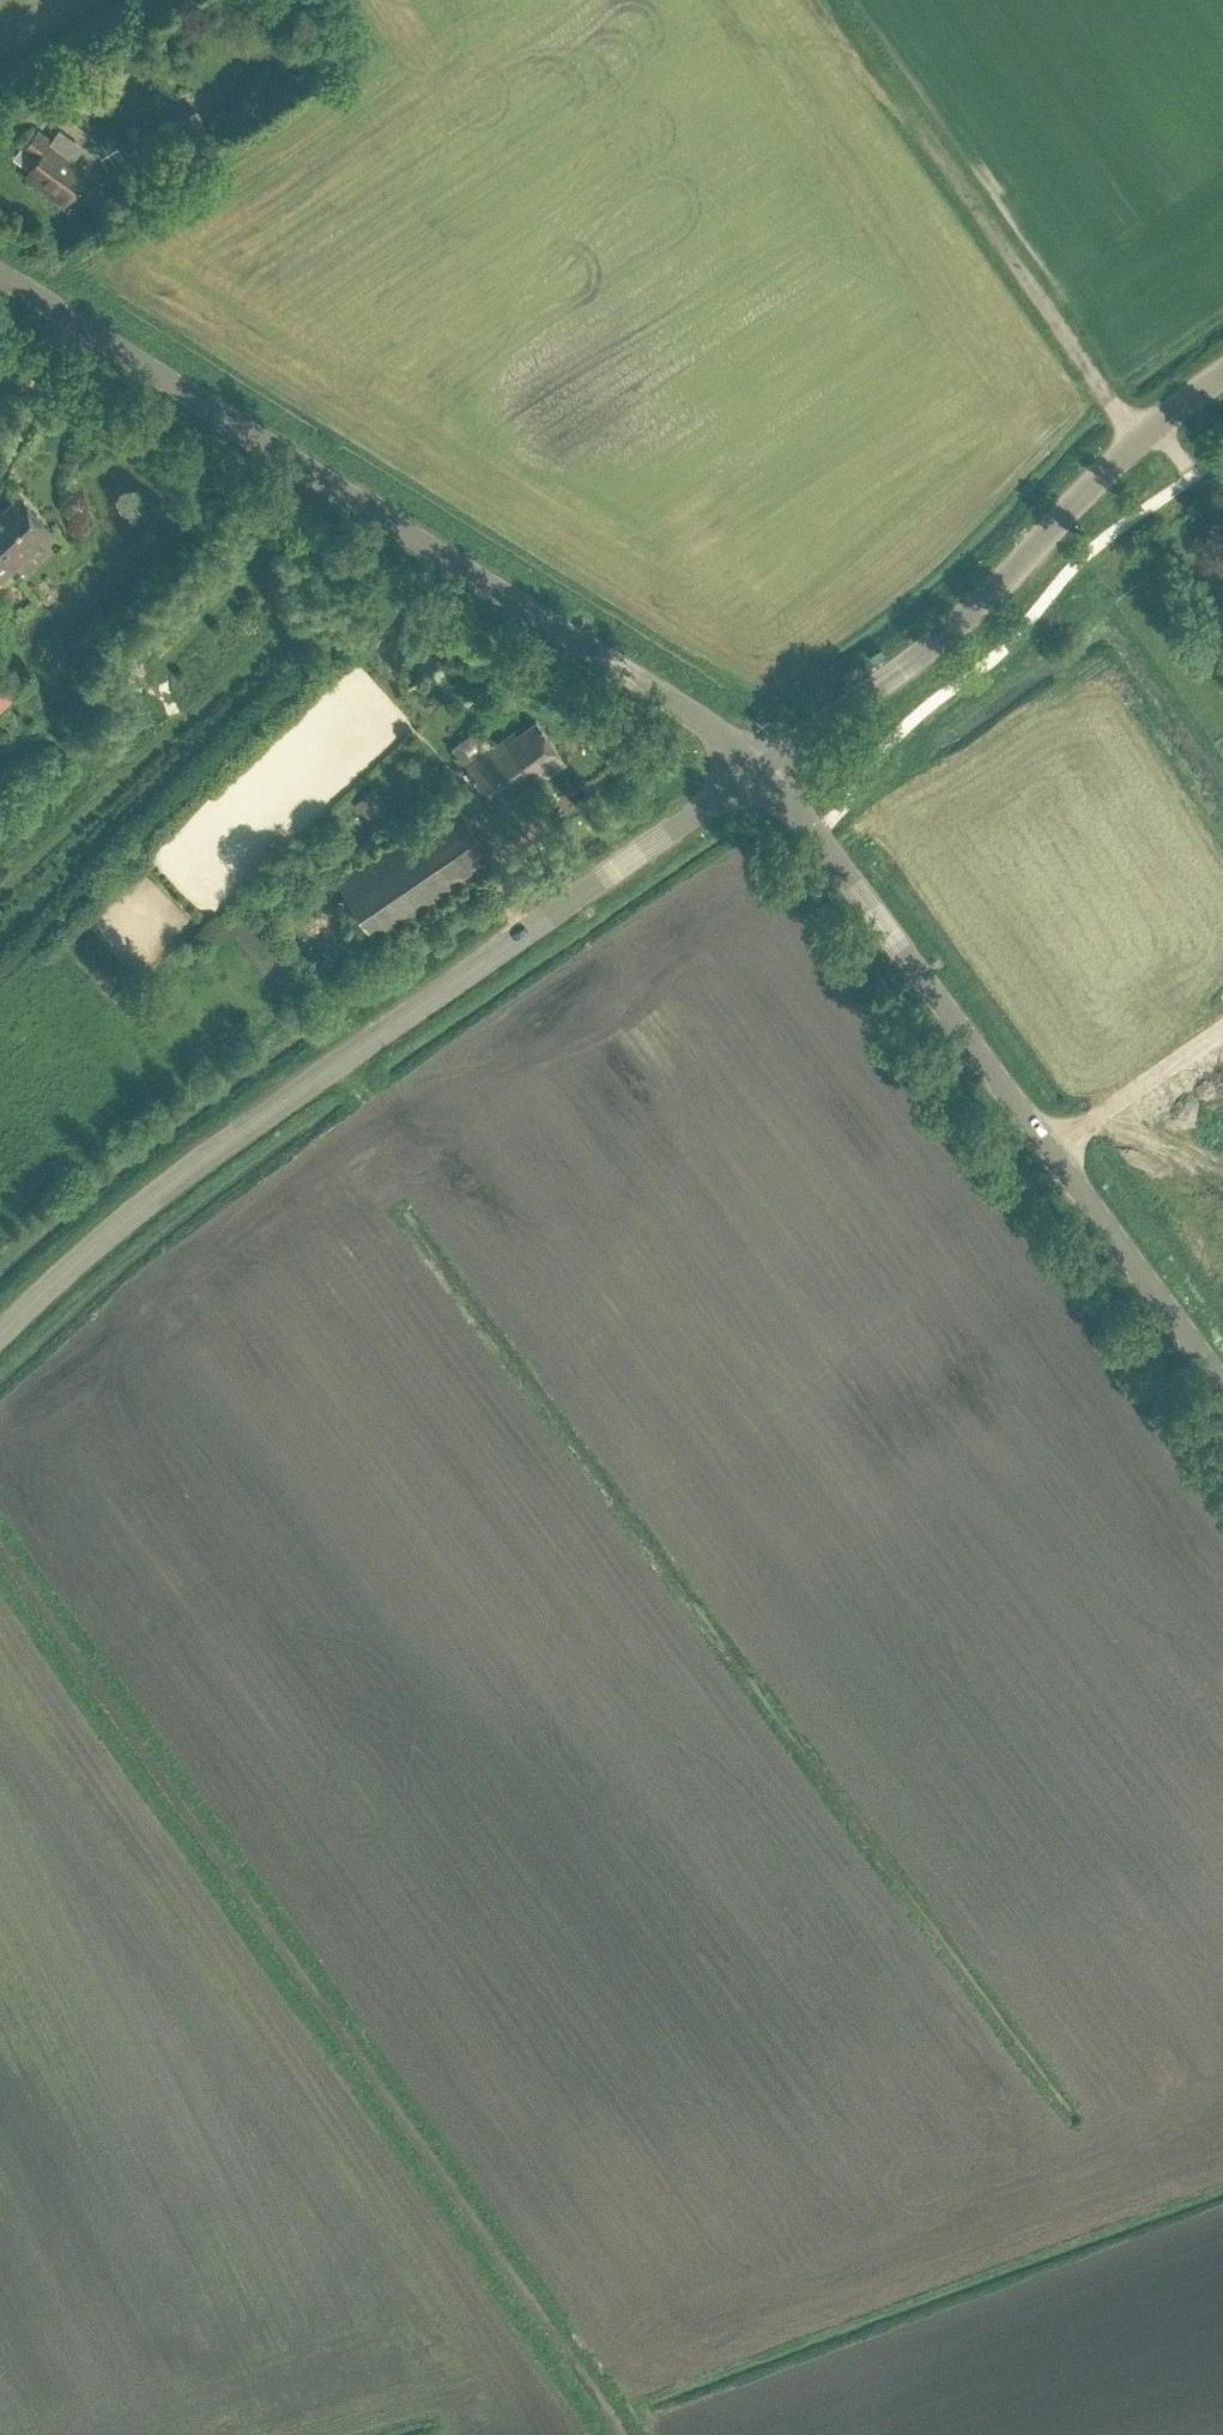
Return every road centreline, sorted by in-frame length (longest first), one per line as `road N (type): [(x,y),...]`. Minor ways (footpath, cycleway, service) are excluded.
road 1 (tertiary): [(0,1337),(140,1207),(251,1122),(718,794),(764,770)]
road 2 (tertiary): [(764,770),(624,667),(0,272)]
road 3 (tertiary): [(1222,1381),(819,832),(764,770)]
road 4 (tertiary): [(764,770),(973,610),(1104,470),(1222,374)]

